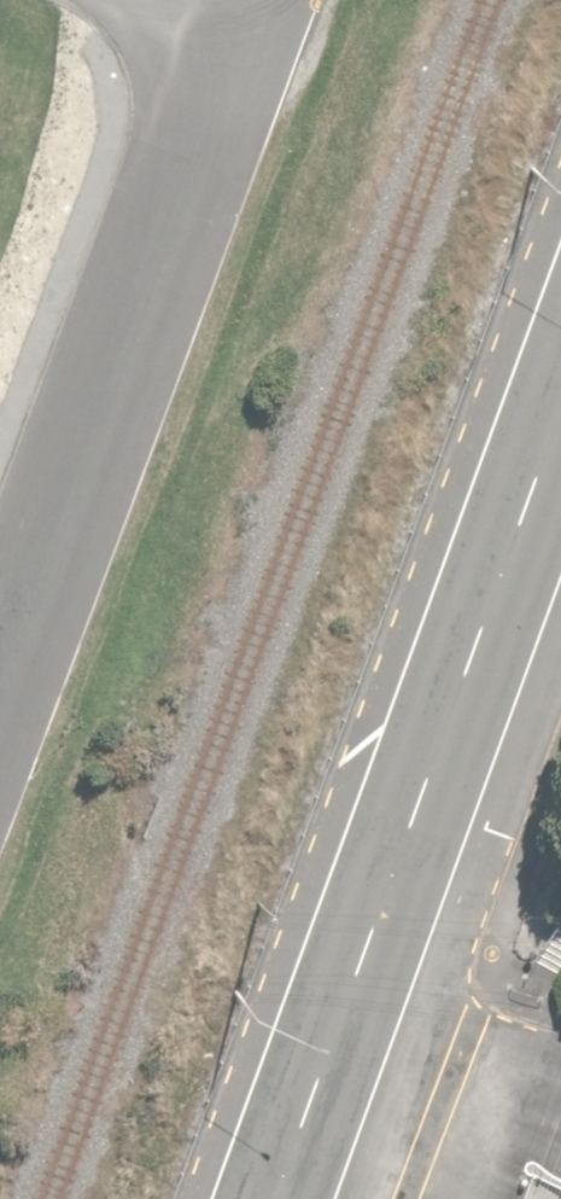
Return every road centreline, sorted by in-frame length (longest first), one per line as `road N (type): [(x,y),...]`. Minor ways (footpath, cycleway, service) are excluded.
road 1 (primary): [(292,1198),(560,447)]
road 2 (residential): [(243,17),(0,693)]

